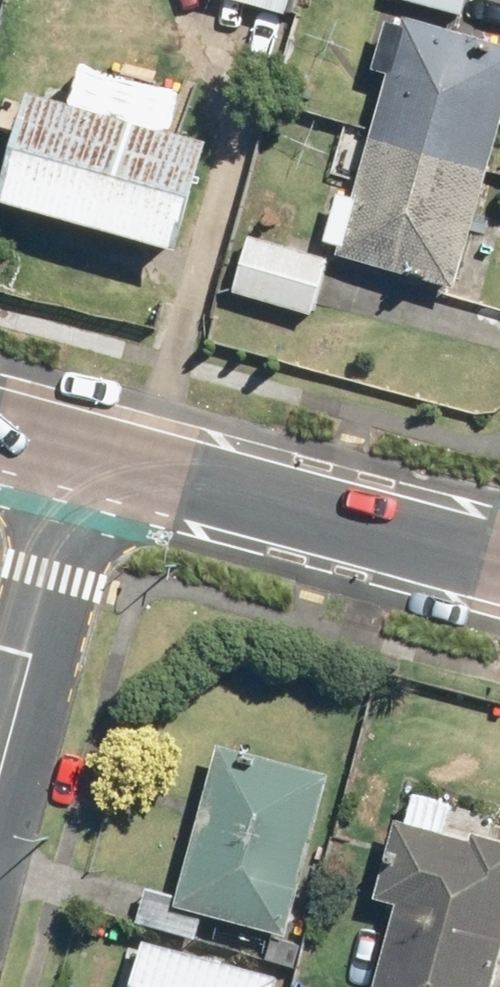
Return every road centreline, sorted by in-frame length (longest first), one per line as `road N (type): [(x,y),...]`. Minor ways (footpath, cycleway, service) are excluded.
road 1 (tertiary): [(90,452),(499,563)]
road 2 (residential): [(90,452),(0,779)]

